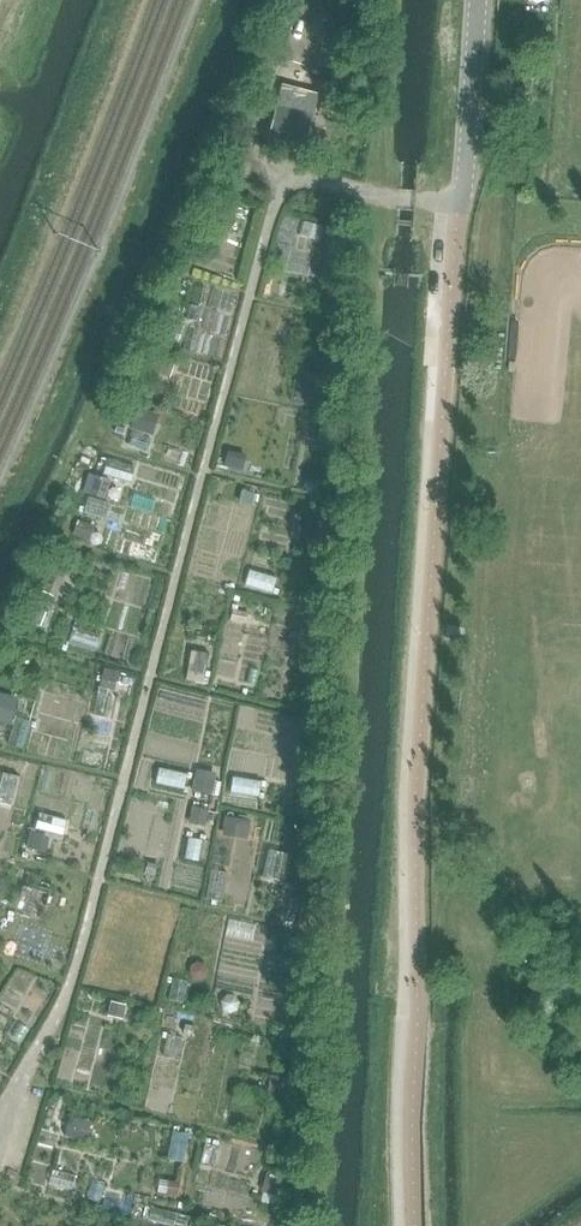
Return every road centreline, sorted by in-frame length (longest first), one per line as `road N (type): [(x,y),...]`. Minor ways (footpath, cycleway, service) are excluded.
road 1 (unclassified): [(459,203),(478,0)]

